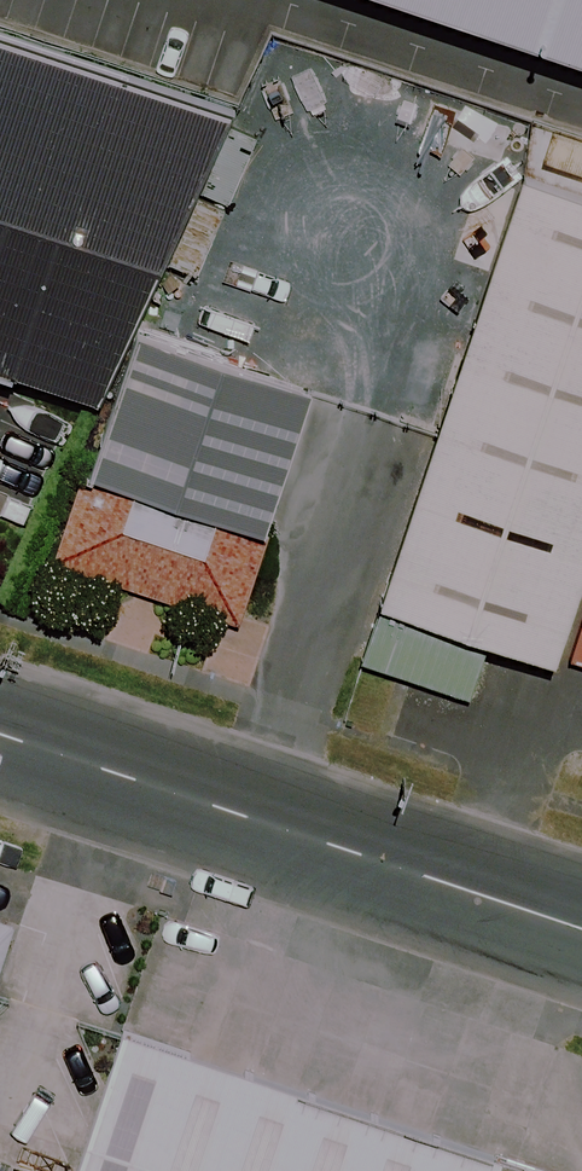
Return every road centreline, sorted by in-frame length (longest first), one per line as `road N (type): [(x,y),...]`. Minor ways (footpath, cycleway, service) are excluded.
road 1 (tertiary): [(581,929),(0,735)]

